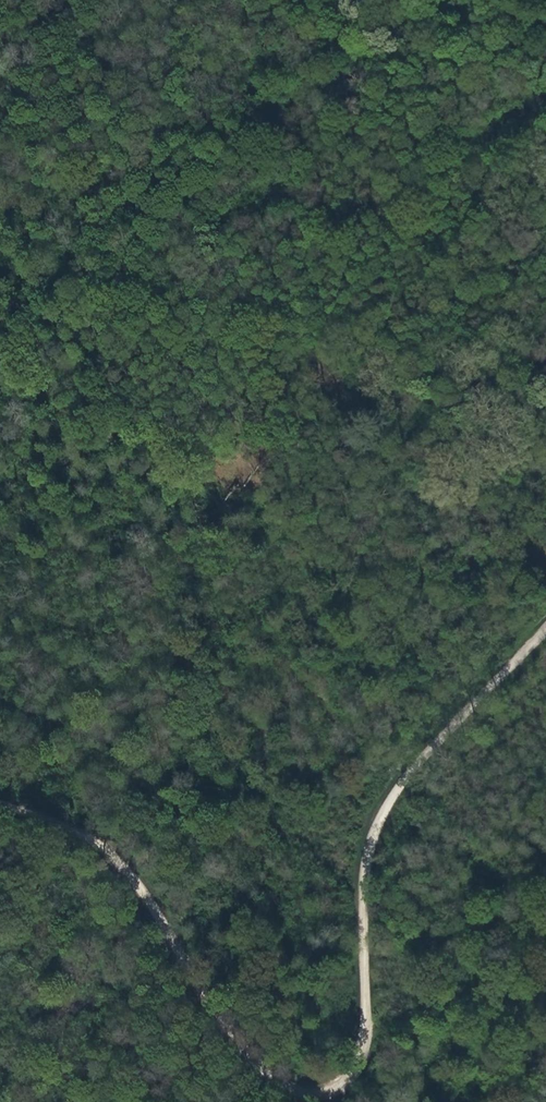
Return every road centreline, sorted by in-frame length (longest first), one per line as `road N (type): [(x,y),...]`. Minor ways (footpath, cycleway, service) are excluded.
road 1 (track): [(0,805),(109,851),(158,914),(213,1015),(262,1072),(290,1092),(325,1092),(352,1073),(367,1038),(362,879),(376,826),(429,751),(545,628)]

